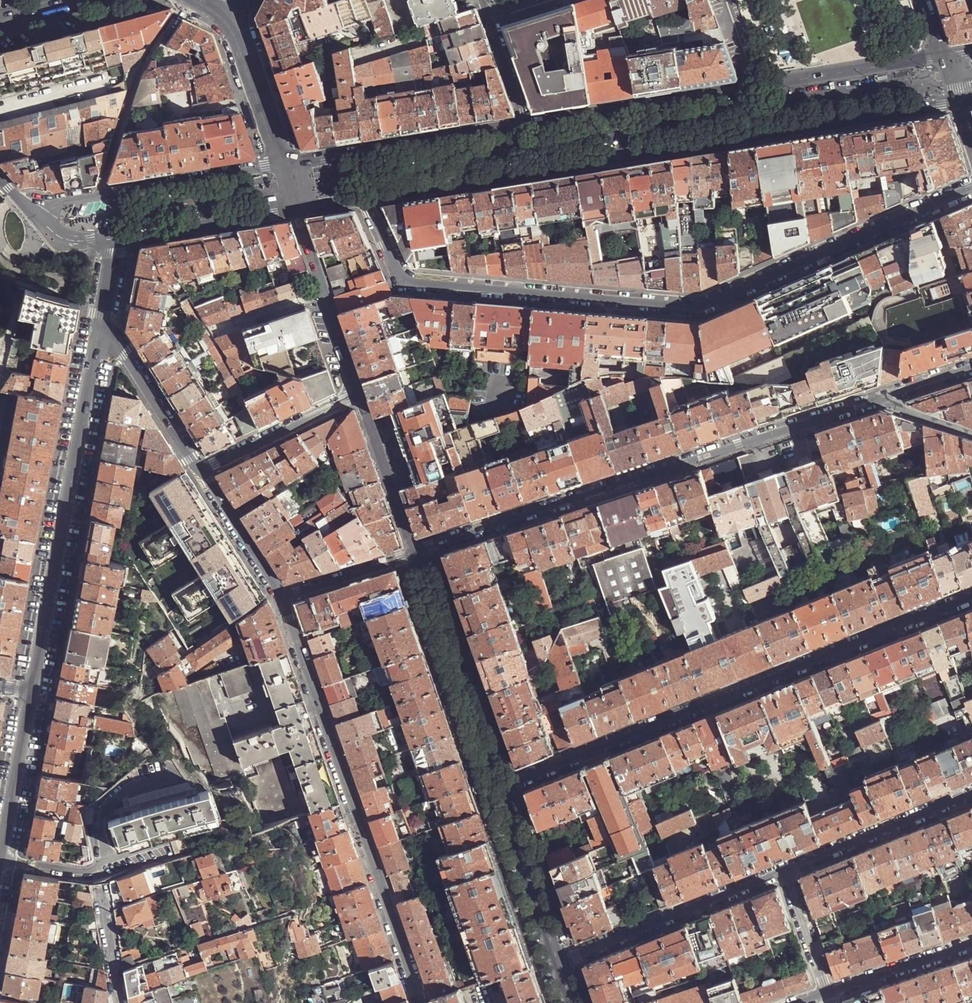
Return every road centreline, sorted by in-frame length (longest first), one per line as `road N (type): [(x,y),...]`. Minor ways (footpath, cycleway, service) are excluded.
road 1 (residential): [(367,199),(410,285),(698,308),(971,190)]
road 2 (trunk): [(0,544),(297,881),(417,1002)]
road 3 (trunk): [(417,1002),(297,881),(0,544)]
road 4 (secondary): [(367,199),(958,104)]
road 5 (residential): [(971,600),(498,790)]
road 6 (residential): [(416,554),(874,399)]
road 7 (residential): [(282,597),(421,1002)]
road 8 (residential): [(32,693),(99,336)]
road 9 (tertiary): [(530,124),(282,164)]
road 10 (tertiary): [(498,790),(416,554)]
road 11 (residential): [(558,965),(786,872)]
road 12 (tertiary): [(757,87),(530,124)]
road 13 (residential): [(179,9),(139,67),(99,194)]
road 14 (residential): [(786,872),(971,796)]
road 15 (tertiary): [(360,394),(297,210)]
road 16 (tertiary): [(943,56),(757,87)]
road 17 (tertiary): [(282,164),(99,194)]
road 18 (tertiary): [(558,965),(498,790)]
road 19 (secondary): [(118,239),(297,210)]
road 20 (residential): [(360,394),(201,470)]
road 21 (residential): [(1,861),(32,693)]
road 22 (residential): [(99,336),(125,354),(201,470)]
road 23 (tertiary): [(416,554),(360,394)]
road 24 (tertiary): [(282,164),(230,21)]
road 25 (unclassified): [(971,945),(828,994)]
road 26 (residential): [(201,470),(282,597)]
road 27 (residential): [(282,597),(416,554)]
road 28 (residential): [(110,869),(102,812),(168,771)]
road 29 (residential): [(786,872),(828,994)]

